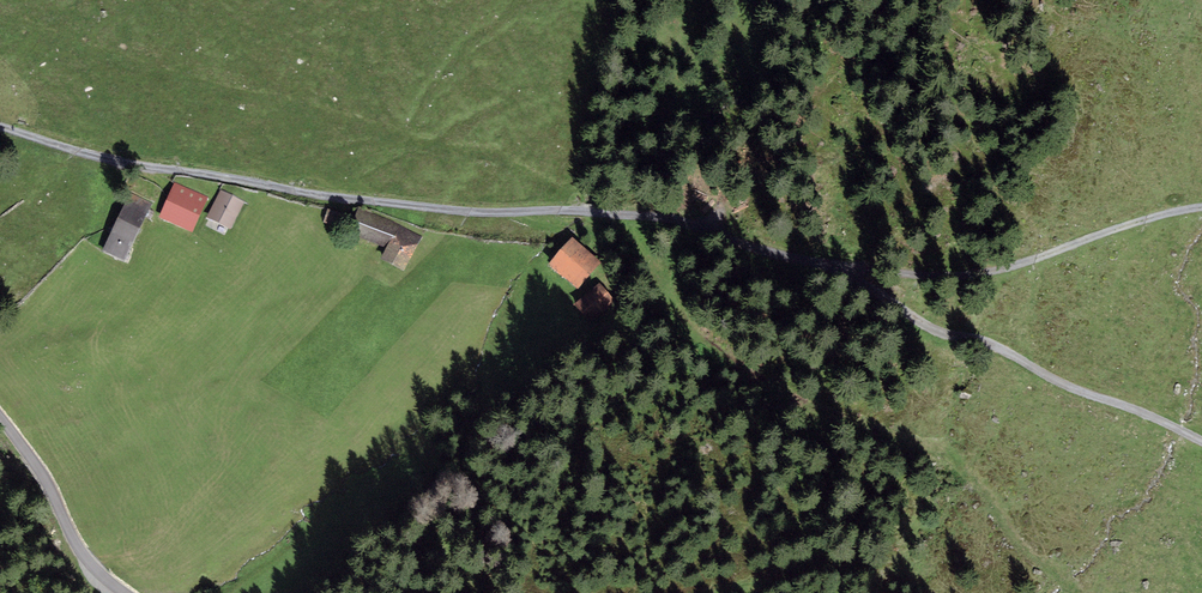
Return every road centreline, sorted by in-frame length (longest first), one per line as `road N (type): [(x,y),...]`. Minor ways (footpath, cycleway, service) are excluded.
road 1 (track): [(0,126),(175,170),(457,211),(585,212)]
road 2 (track): [(1201,444),(796,261)]
road 3 (track): [(796,261),(972,277),(1121,226),(1201,213)]
road 4 (track): [(796,261),(696,224),(585,212)]
road 5 (unclassified): [(0,422),(81,558),(118,592)]

